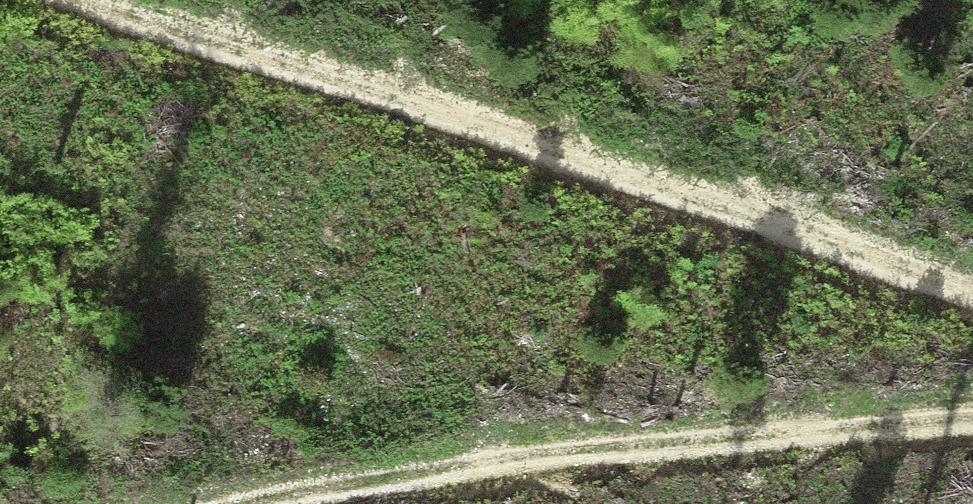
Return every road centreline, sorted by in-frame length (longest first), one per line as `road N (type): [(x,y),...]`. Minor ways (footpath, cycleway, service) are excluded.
road 1 (track): [(119,0),(434,115),(972,282)]
road 2 (track): [(211,503),(442,460),(972,417)]

